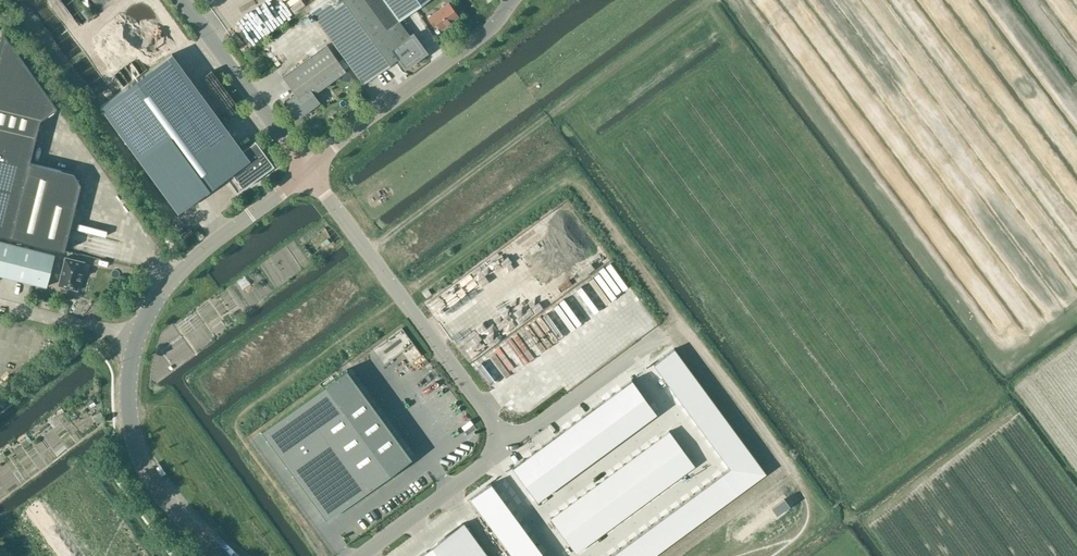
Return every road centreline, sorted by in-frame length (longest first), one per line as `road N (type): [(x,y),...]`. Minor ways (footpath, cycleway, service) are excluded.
road 1 (track): [(790,472),(569,175),(400,297)]
road 2 (unclassified): [(220,555),(166,498),(138,449),(128,393),(136,340),(183,267),(308,168)]
road 3 (unclassified): [(308,168),(507,444)]
road 4 (unclassified): [(512,0),(477,38),(308,168)]
road 5 (unclassified): [(308,168),(185,0)]
road 6 (unclassified): [(507,444),(660,333)]
road 7 (unclassified): [(507,444),(358,555)]

